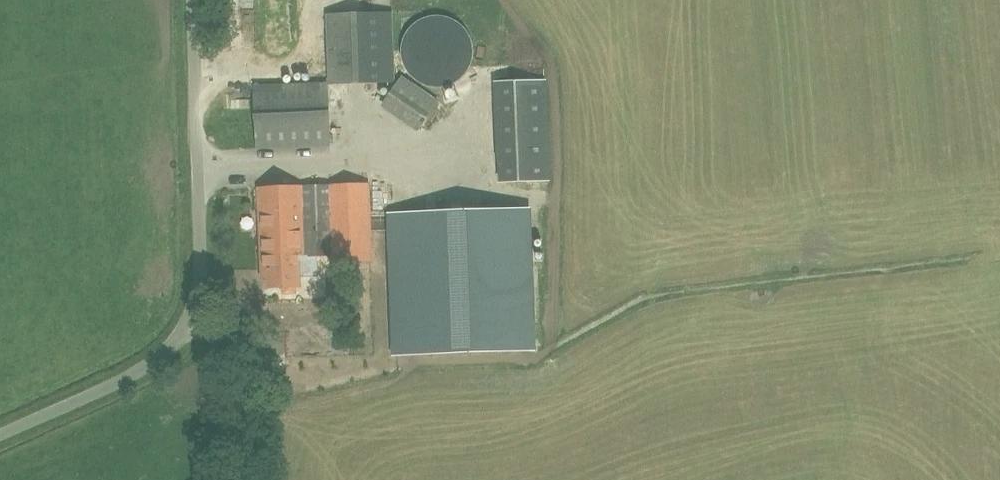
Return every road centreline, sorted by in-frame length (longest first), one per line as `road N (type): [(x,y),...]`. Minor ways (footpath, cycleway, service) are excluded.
road 1 (unclassified): [(0,434),(128,378),(182,334),(195,310),(193,0)]

